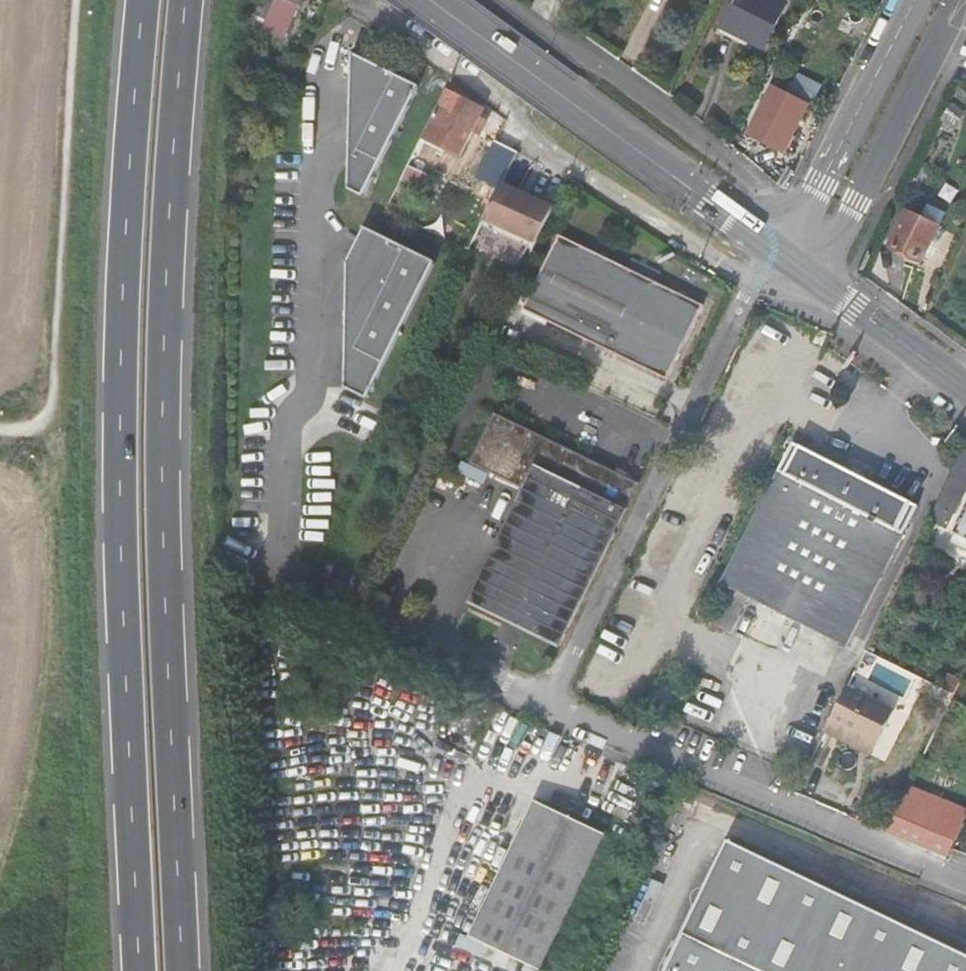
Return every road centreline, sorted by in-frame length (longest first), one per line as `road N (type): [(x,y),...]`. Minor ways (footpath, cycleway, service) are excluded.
road 1 (trunk): [(144,0),(122,343),(121,546),(141,970)]
road 2 (trunk): [(182,970),(164,546),(164,342),(185,0)]
road 3 (track): [(64,970),(62,476),(46,423)]
road 4 (residential): [(751,283),(542,147),(501,97),(349,0)]
road 5 (residential): [(751,283),(542,705)]
road 6 (residential): [(542,705),(965,890)]
road 7 (track): [(46,423),(56,386),(77,0)]
road 8 (secondary): [(768,247),(433,0)]
road 9 (residential): [(806,226),(725,154),(505,0)]
road 10 (secondary): [(798,269),(858,202),(962,0)]
road 11 (secondary): [(915,0),(806,226)]
road 12 (secondary): [(965,390),(798,269)]

